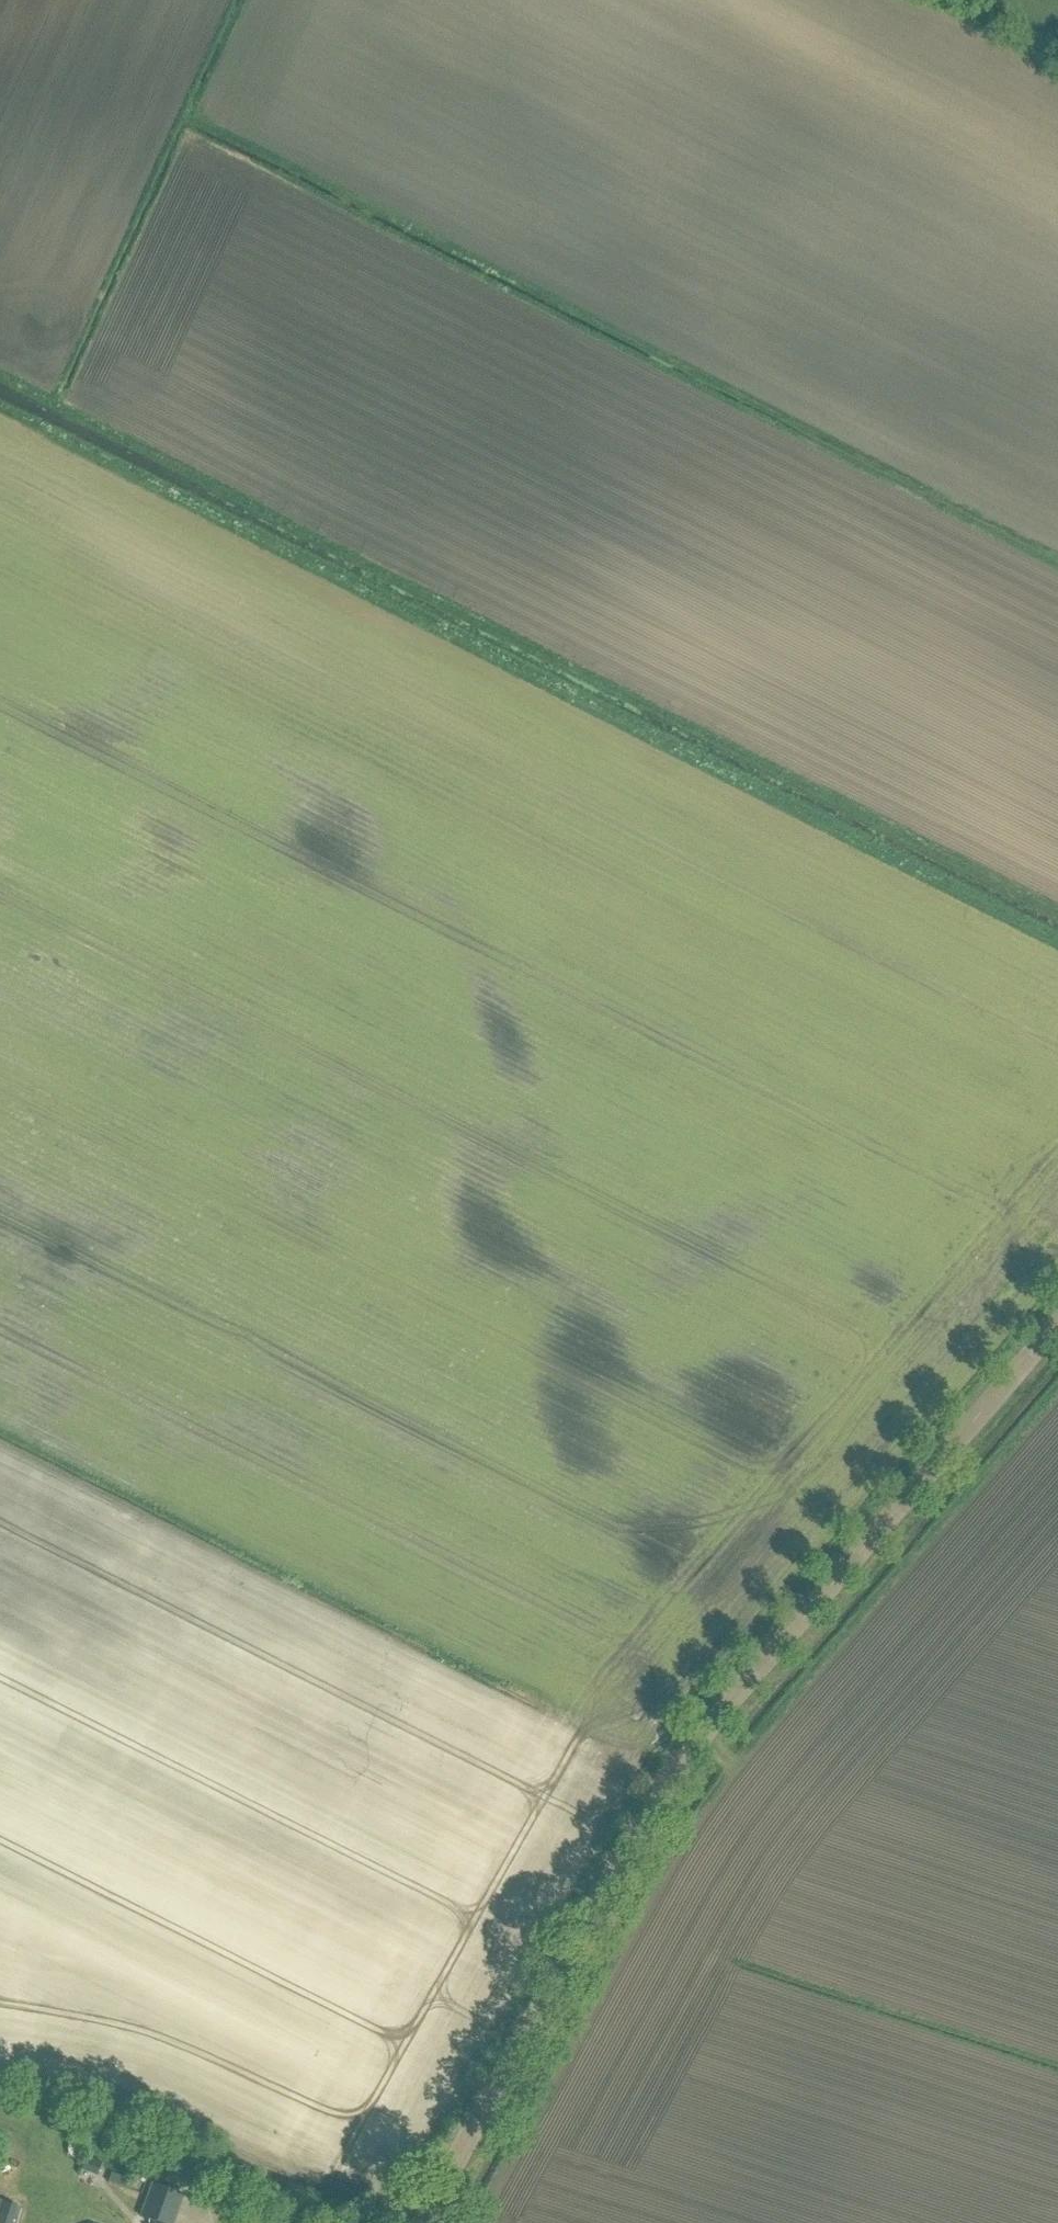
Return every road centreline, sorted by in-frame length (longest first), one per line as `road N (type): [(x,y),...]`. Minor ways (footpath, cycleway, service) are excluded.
road 1 (tertiary): [(419,2222),(668,1779),(1057,1321)]

